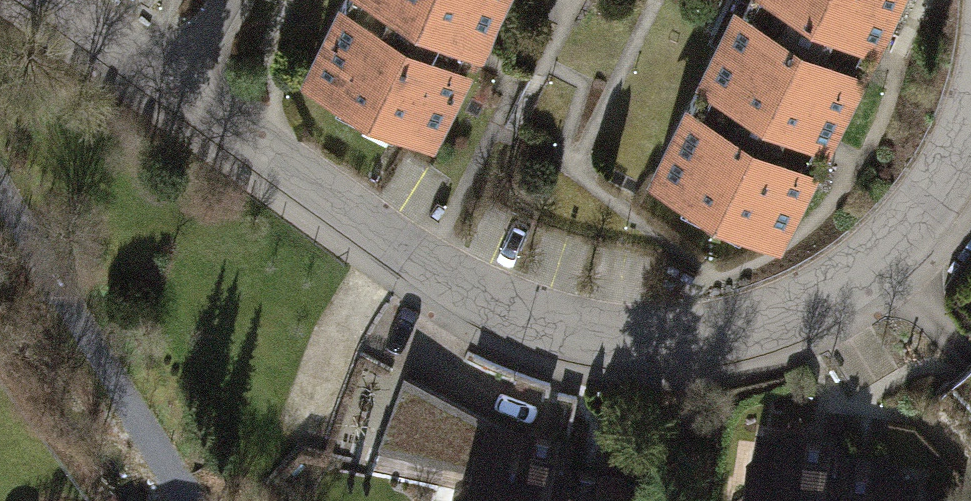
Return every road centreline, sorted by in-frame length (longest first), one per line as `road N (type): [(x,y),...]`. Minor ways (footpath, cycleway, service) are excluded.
road 1 (residential): [(56,0),(431,275),(522,316),(675,342),(758,325),(826,293),(891,243),(945,176),(970,119)]
road 2 (track): [(192,500),(0,191)]

